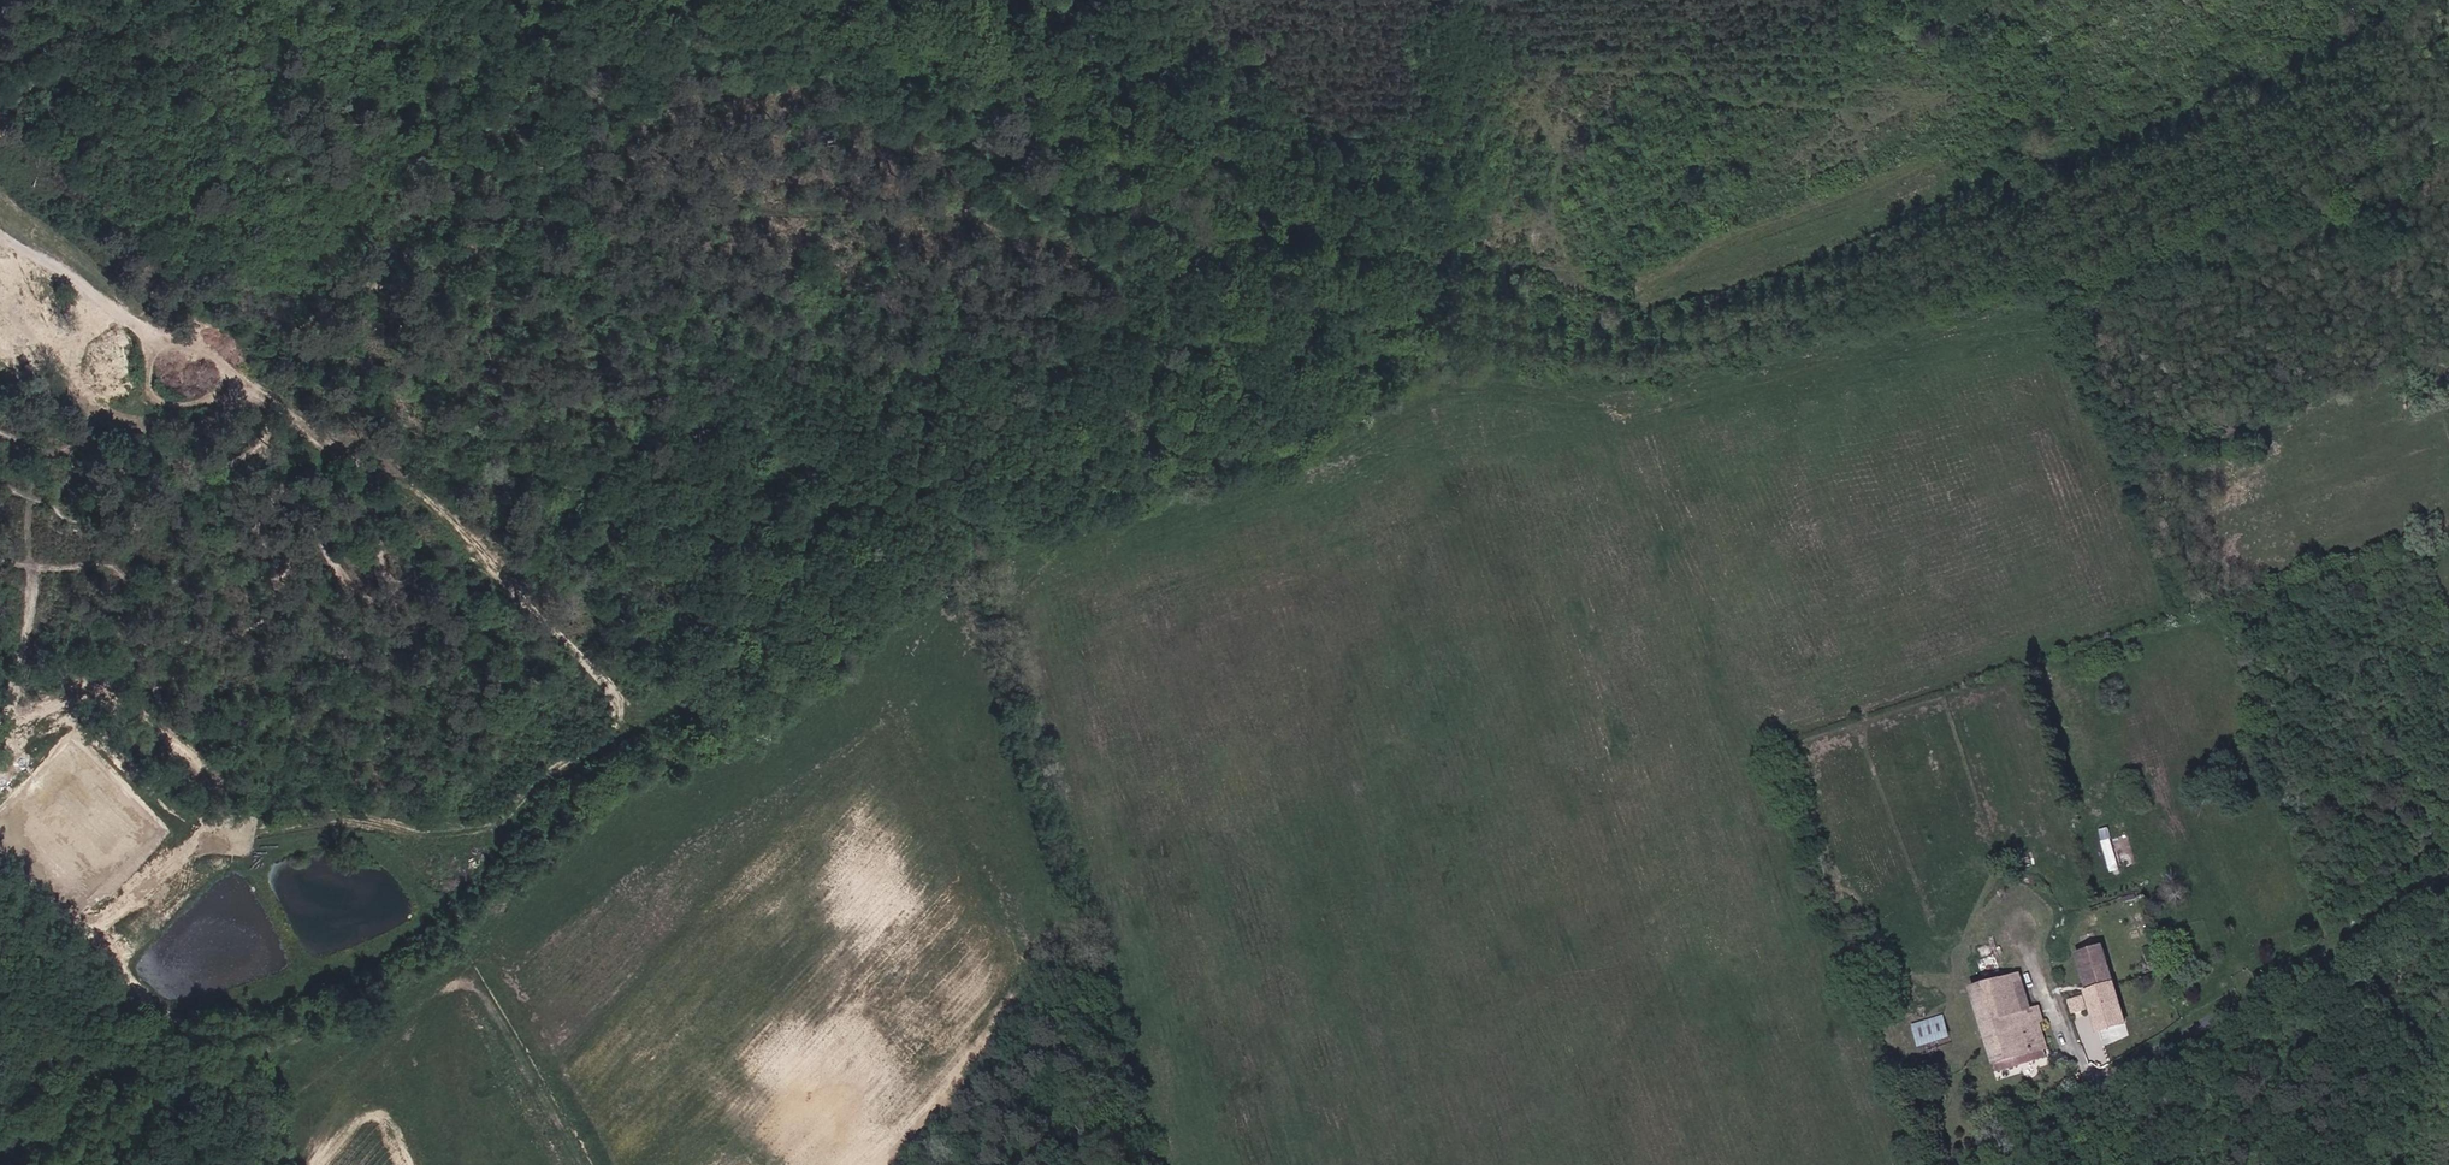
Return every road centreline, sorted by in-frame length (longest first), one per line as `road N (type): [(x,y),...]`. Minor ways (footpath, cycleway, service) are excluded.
road 1 (tertiary): [(2024,1164),(2202,1029),(2448,895)]

